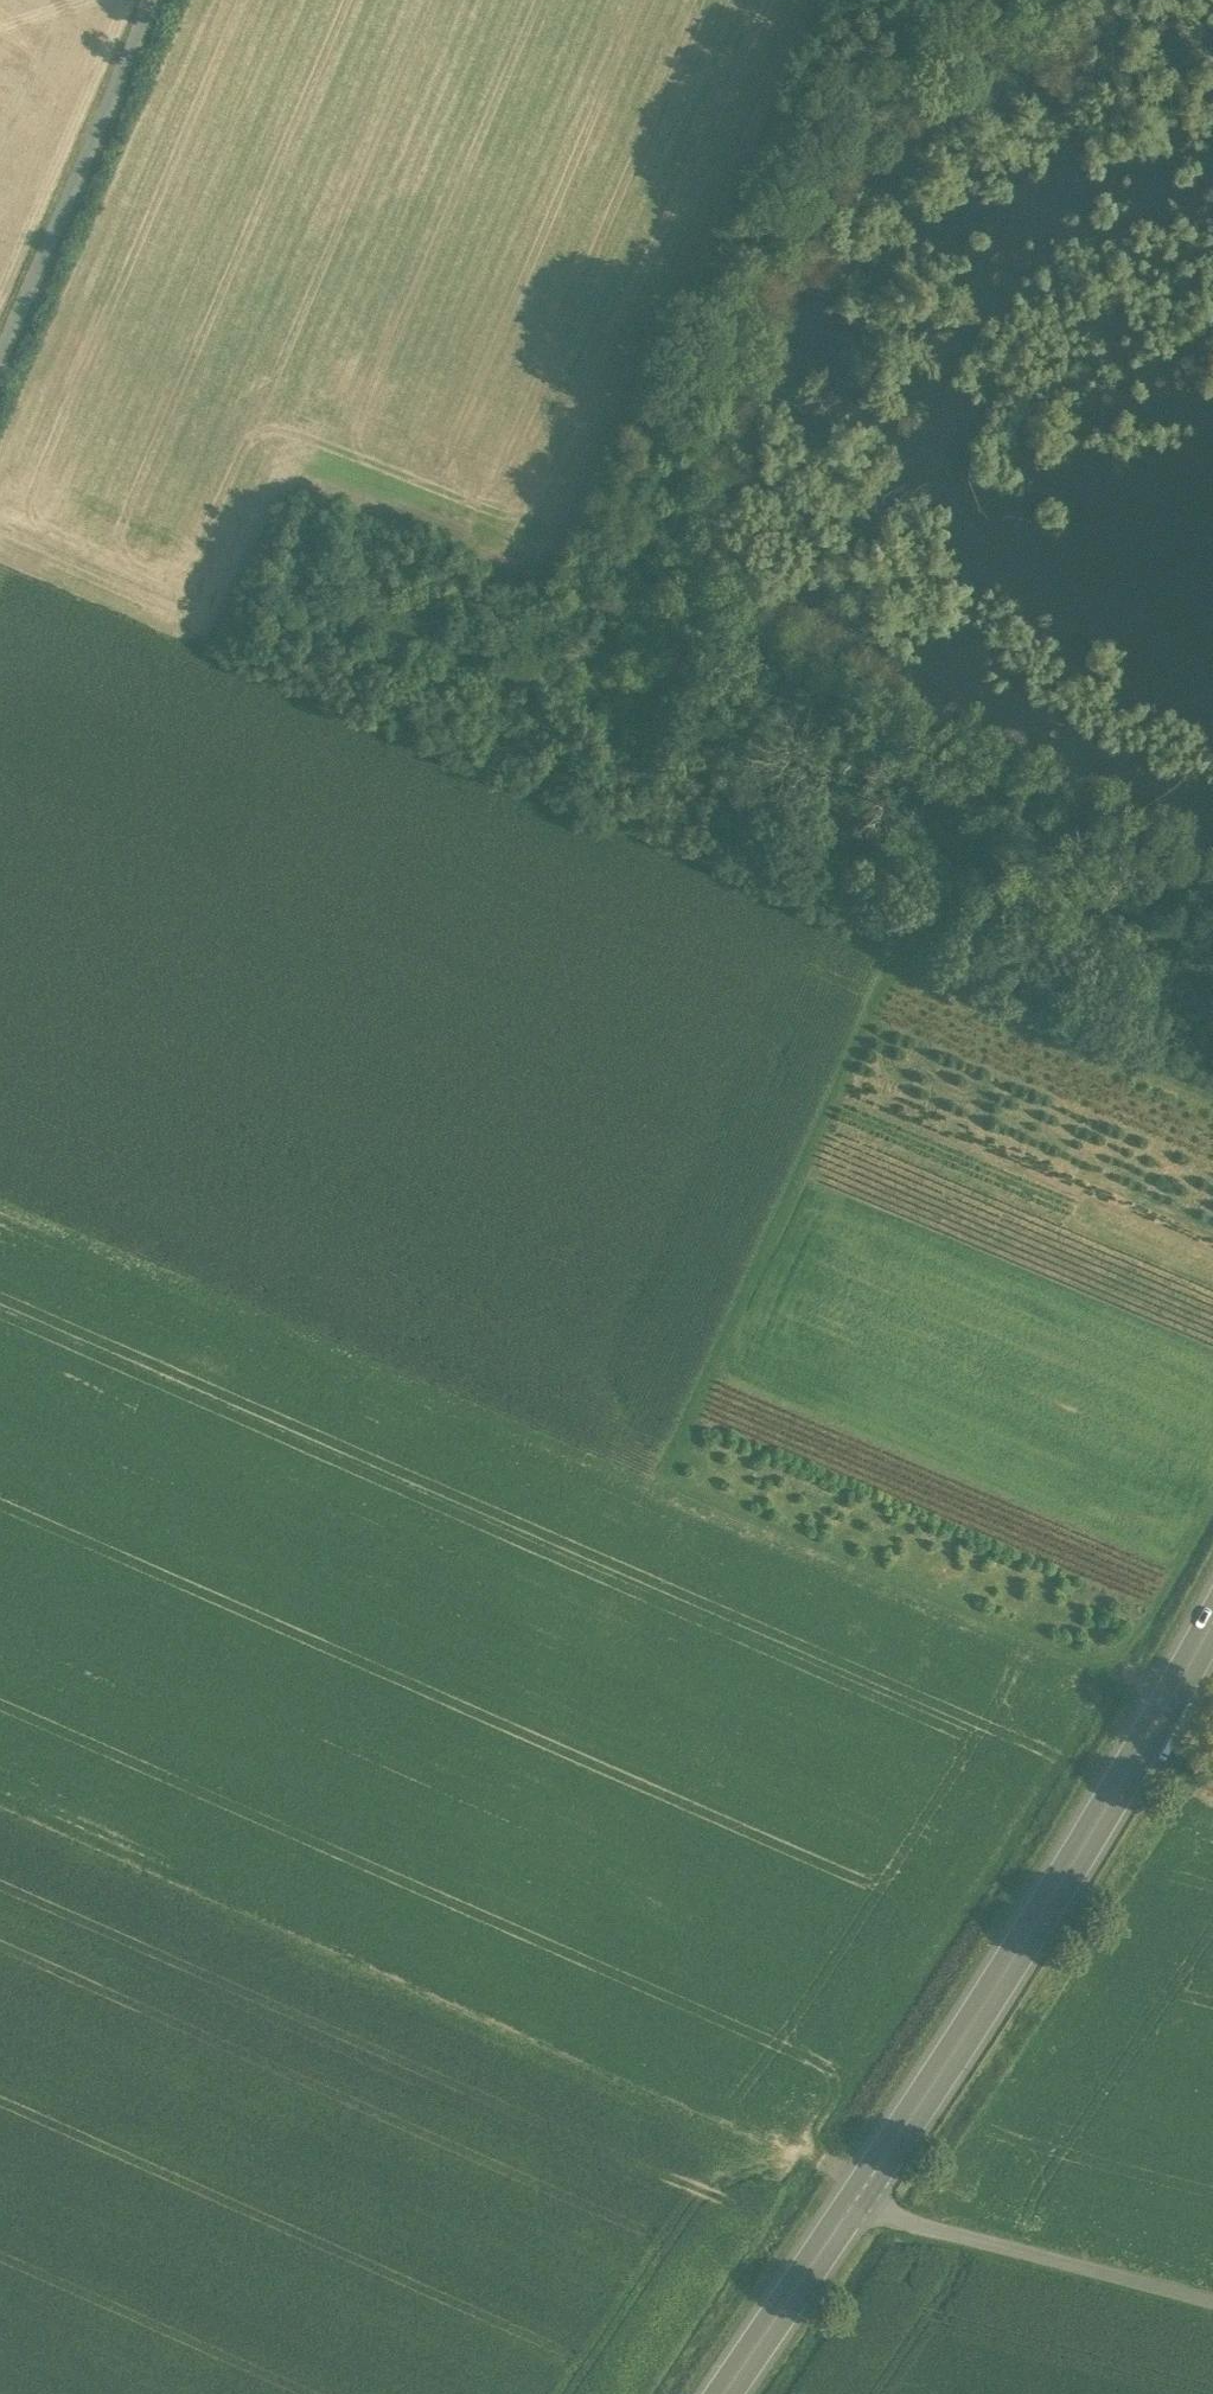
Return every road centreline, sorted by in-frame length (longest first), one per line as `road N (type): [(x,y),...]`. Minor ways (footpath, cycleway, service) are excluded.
road 1 (secondary): [(1212,1617),(1076,1856),(851,2205)]
road 2 (unclassified): [(0,357),(153,0)]
road 3 (unclassified): [(851,2205),(1212,2300)]
road 4 (secondary): [(851,2205),(720,2393)]

